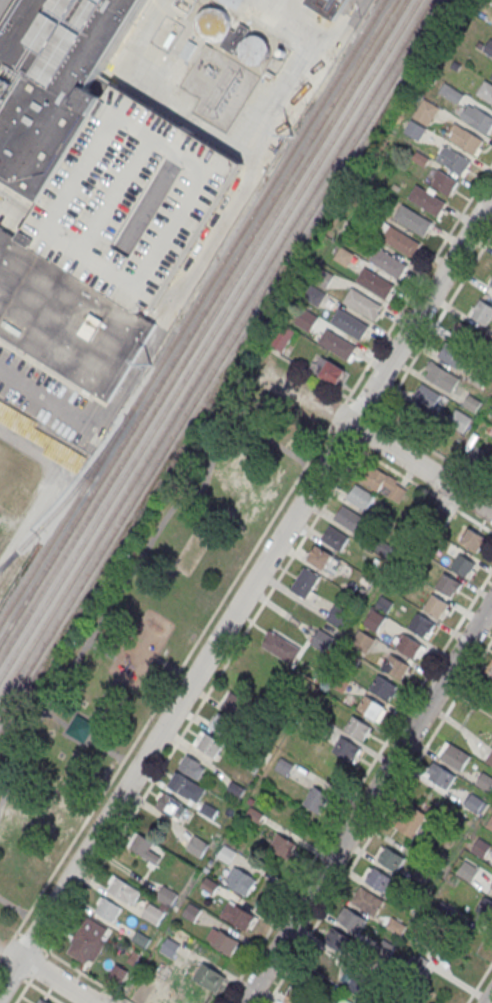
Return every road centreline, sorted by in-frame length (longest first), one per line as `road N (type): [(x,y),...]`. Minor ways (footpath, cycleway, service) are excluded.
road 1 (residential): [(491,196),(0,993)]
road 2 (residential): [(491,602),(244,1002)]
road 3 (residential): [(491,513),(257,367)]

